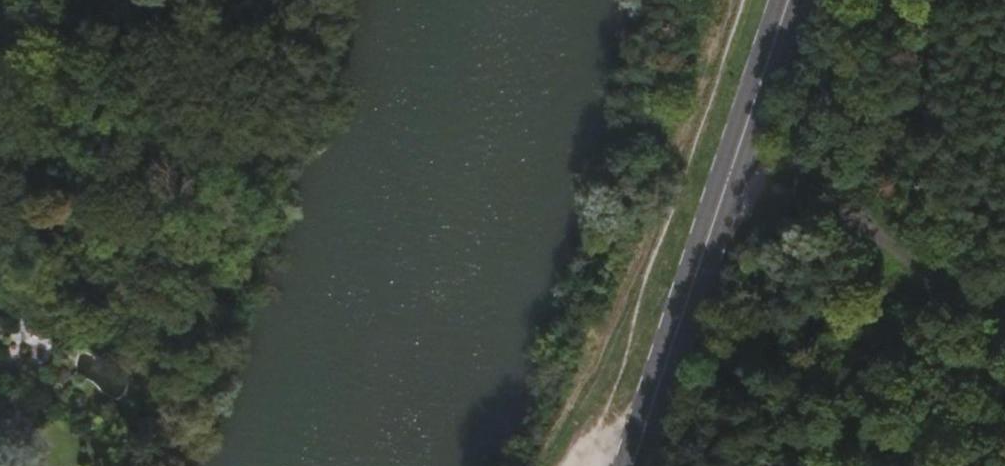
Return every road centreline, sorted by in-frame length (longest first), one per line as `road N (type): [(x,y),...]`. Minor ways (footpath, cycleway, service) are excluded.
road 1 (primary): [(633,465),(784,0)]

